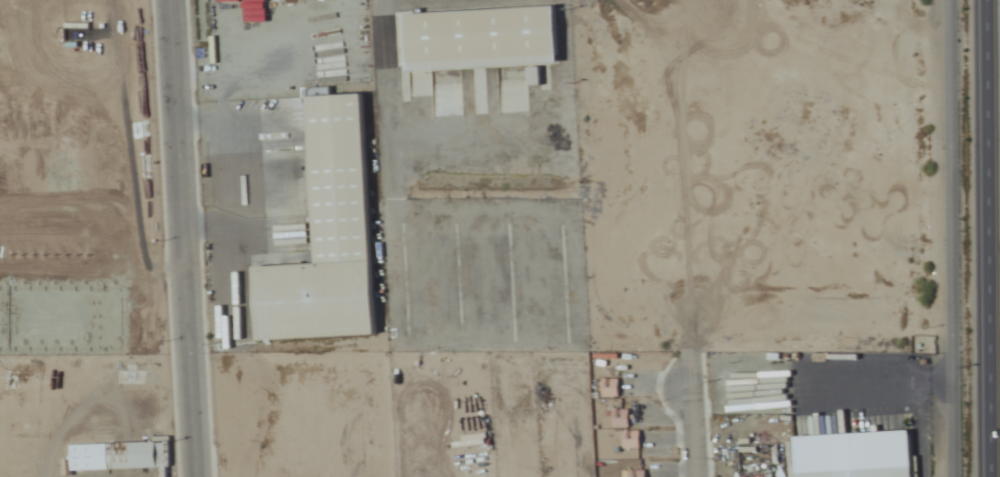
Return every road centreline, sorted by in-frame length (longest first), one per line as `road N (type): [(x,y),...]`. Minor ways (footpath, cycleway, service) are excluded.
road 1 (residential): [(195,476),(167,0)]
road 2 (residential): [(955,476),(941,0)]
road 3 (trunk): [(986,0),(994,476)]
road 4 (residential): [(690,356),(697,476)]

